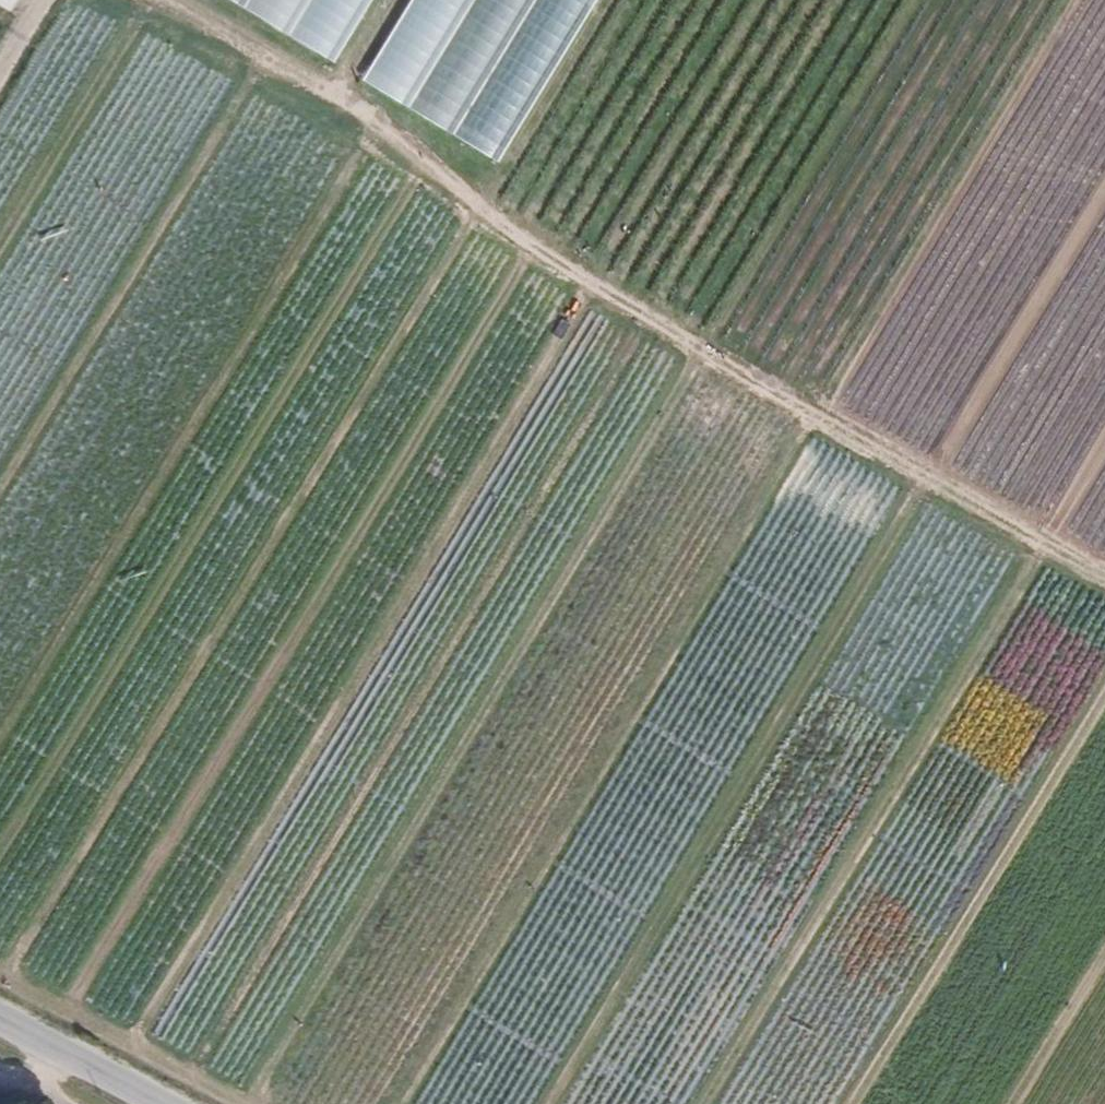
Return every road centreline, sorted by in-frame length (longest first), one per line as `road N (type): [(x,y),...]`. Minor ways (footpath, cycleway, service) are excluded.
road 1 (track): [(246,1099),(914,0)]
road 2 (track): [(1063,0),(410,1103)]
road 3 (track): [(1104,579),(515,237),(340,90),(109,0)]
road 4 (track): [(7,976),(480,208)]
road 5 (track): [(597,285),(135,1042)]
road 6 (track): [(554,1103),(927,476)]
road 7 (track): [(379,123),(0,741)]
road 8 (track): [(1045,544),(707,1103)]
road 9 (track): [(0,483),(259,61)]
road 10 (track): [(853,1103),(1104,696)]
road 11 (track): [(641,310),(830,0)]
road 12 (track): [(256,1103),(0,973)]
road 13 (track): [(1008,1103),(1104,948)]
road 14 (unclassified): [(0,1019),(160,1103)]

